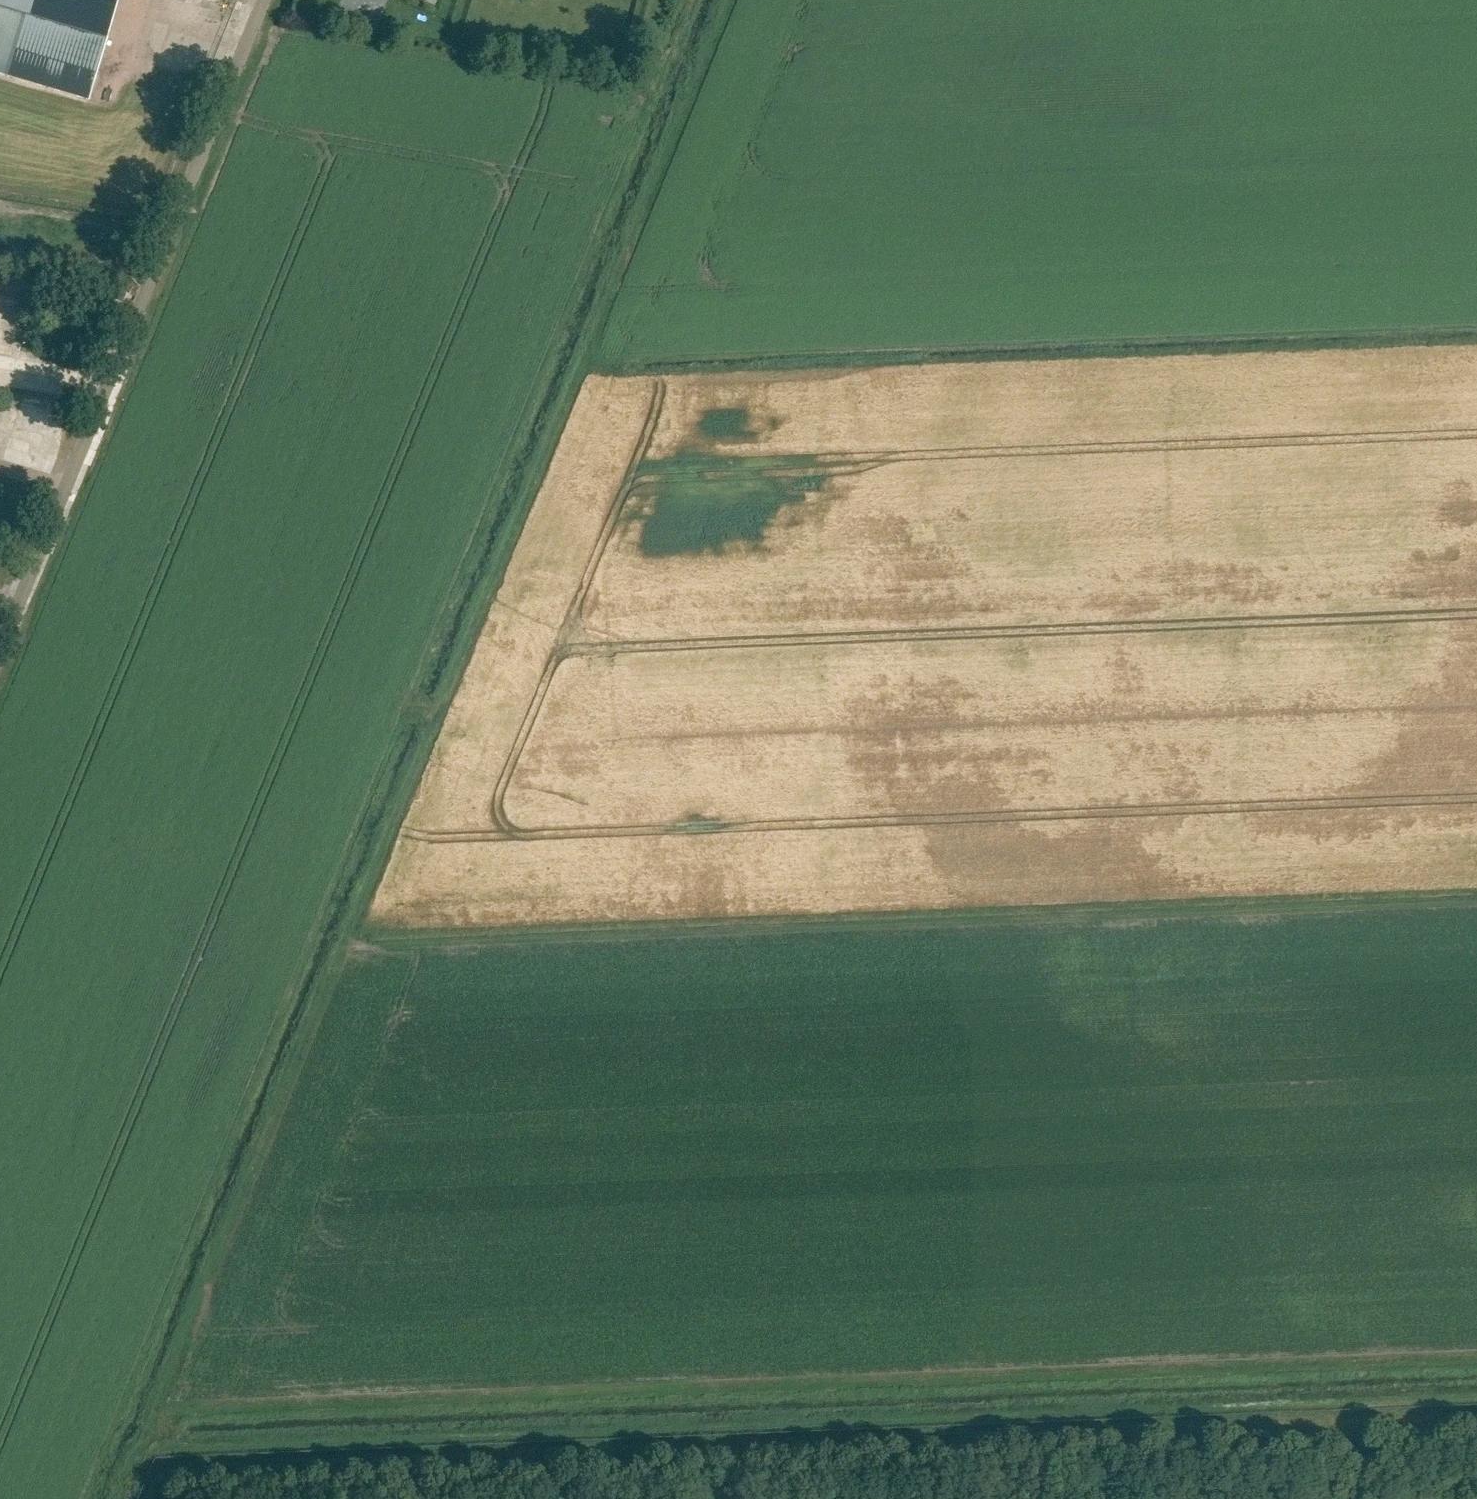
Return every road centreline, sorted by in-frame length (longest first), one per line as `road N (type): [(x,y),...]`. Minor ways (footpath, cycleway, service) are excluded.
road 1 (unclassified): [(0,641),(260,0)]

